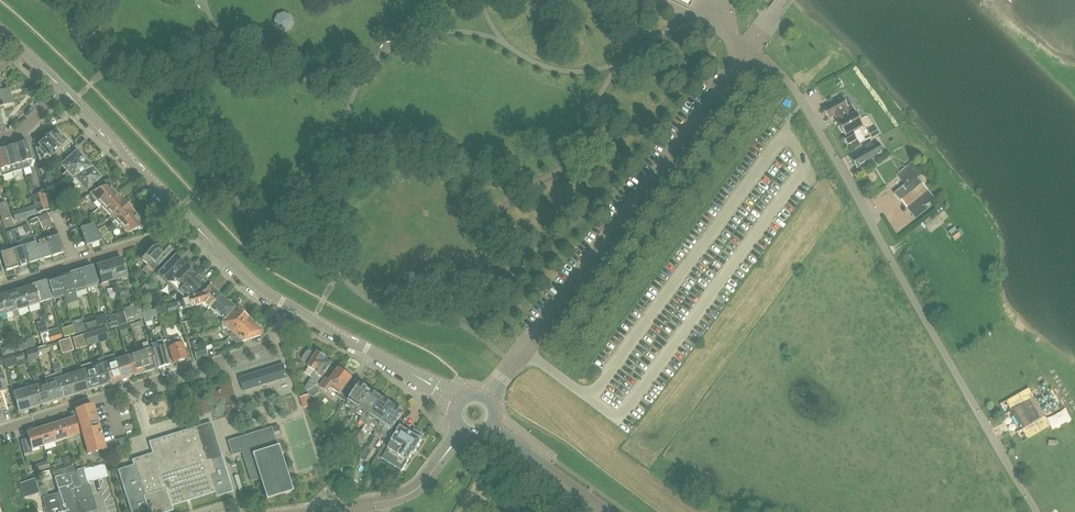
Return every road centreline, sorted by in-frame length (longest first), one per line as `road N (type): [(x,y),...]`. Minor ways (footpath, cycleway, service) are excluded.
road 1 (unclassified): [(486,399),(748,49)]
road 2 (residential): [(0,429),(274,343),(311,319)]
road 3 (residential): [(882,243),(793,88),(748,49)]
road 4 (residential): [(0,285),(190,220)]
road 5 (tertiary): [(190,220),(62,87)]
road 6 (tertiary): [(316,511),(413,492),(465,430)]
road 7 (tertiary): [(460,401),(311,319)]
road 8 (tertiary): [(311,319),(251,282),(190,220)]

